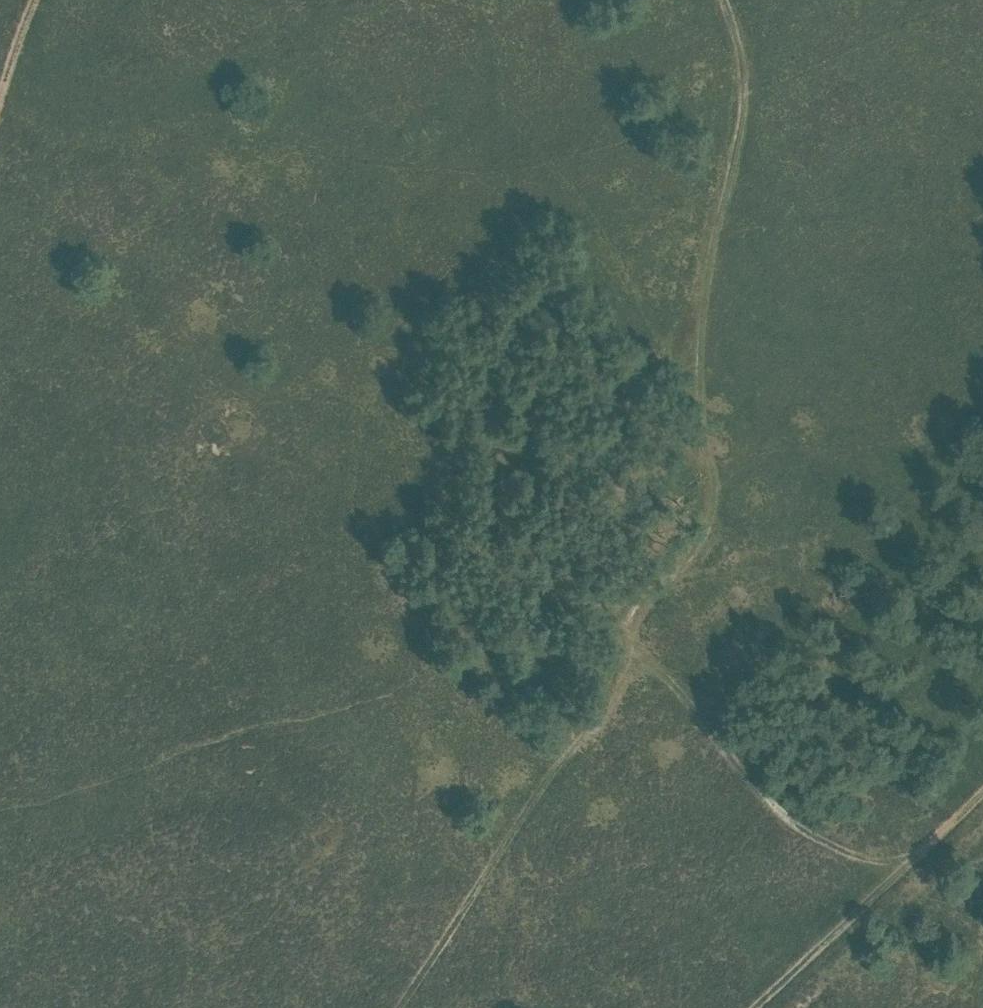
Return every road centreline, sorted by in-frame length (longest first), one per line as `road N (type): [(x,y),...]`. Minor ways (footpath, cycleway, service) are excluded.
road 1 (track): [(720,0),(738,72),(693,315),(699,500),(687,539),(626,640)]
road 2 (track): [(626,640),(583,726),(401,1007)]
road 3 (track): [(626,640),(675,681),(790,820),(824,845),(887,860),(915,857)]
road 4 (track): [(915,857),(755,1007)]

